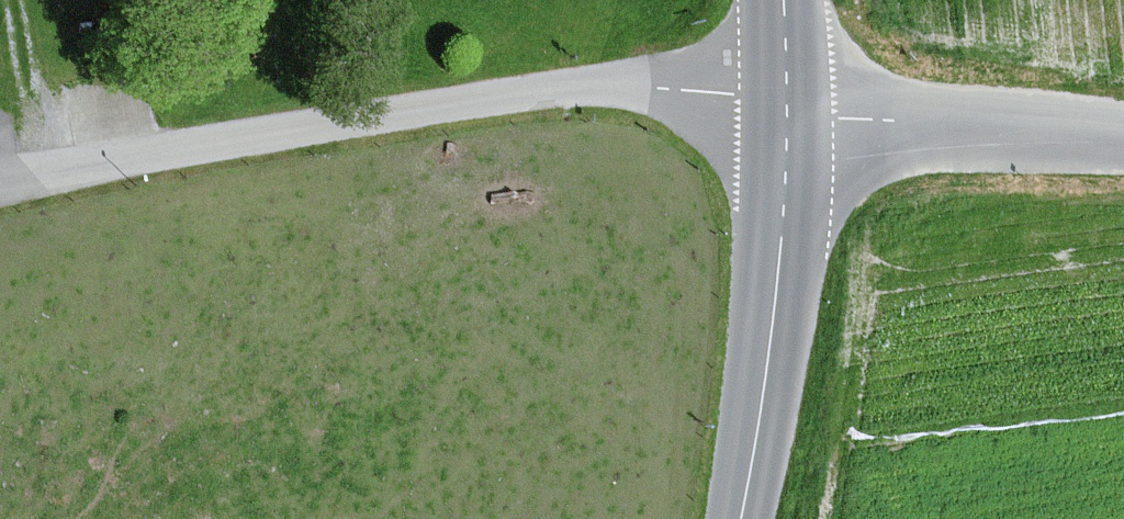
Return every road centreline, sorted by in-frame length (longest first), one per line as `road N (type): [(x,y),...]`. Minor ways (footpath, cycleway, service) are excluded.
road 1 (residential): [(784,96),(573,88),(0,185)]
road 2 (tertiary): [(784,119),(767,350),(738,518)]
road 3 (unclassified): [(784,119),(892,118),(1123,138)]
road 4 (track): [(42,176),(11,0)]

